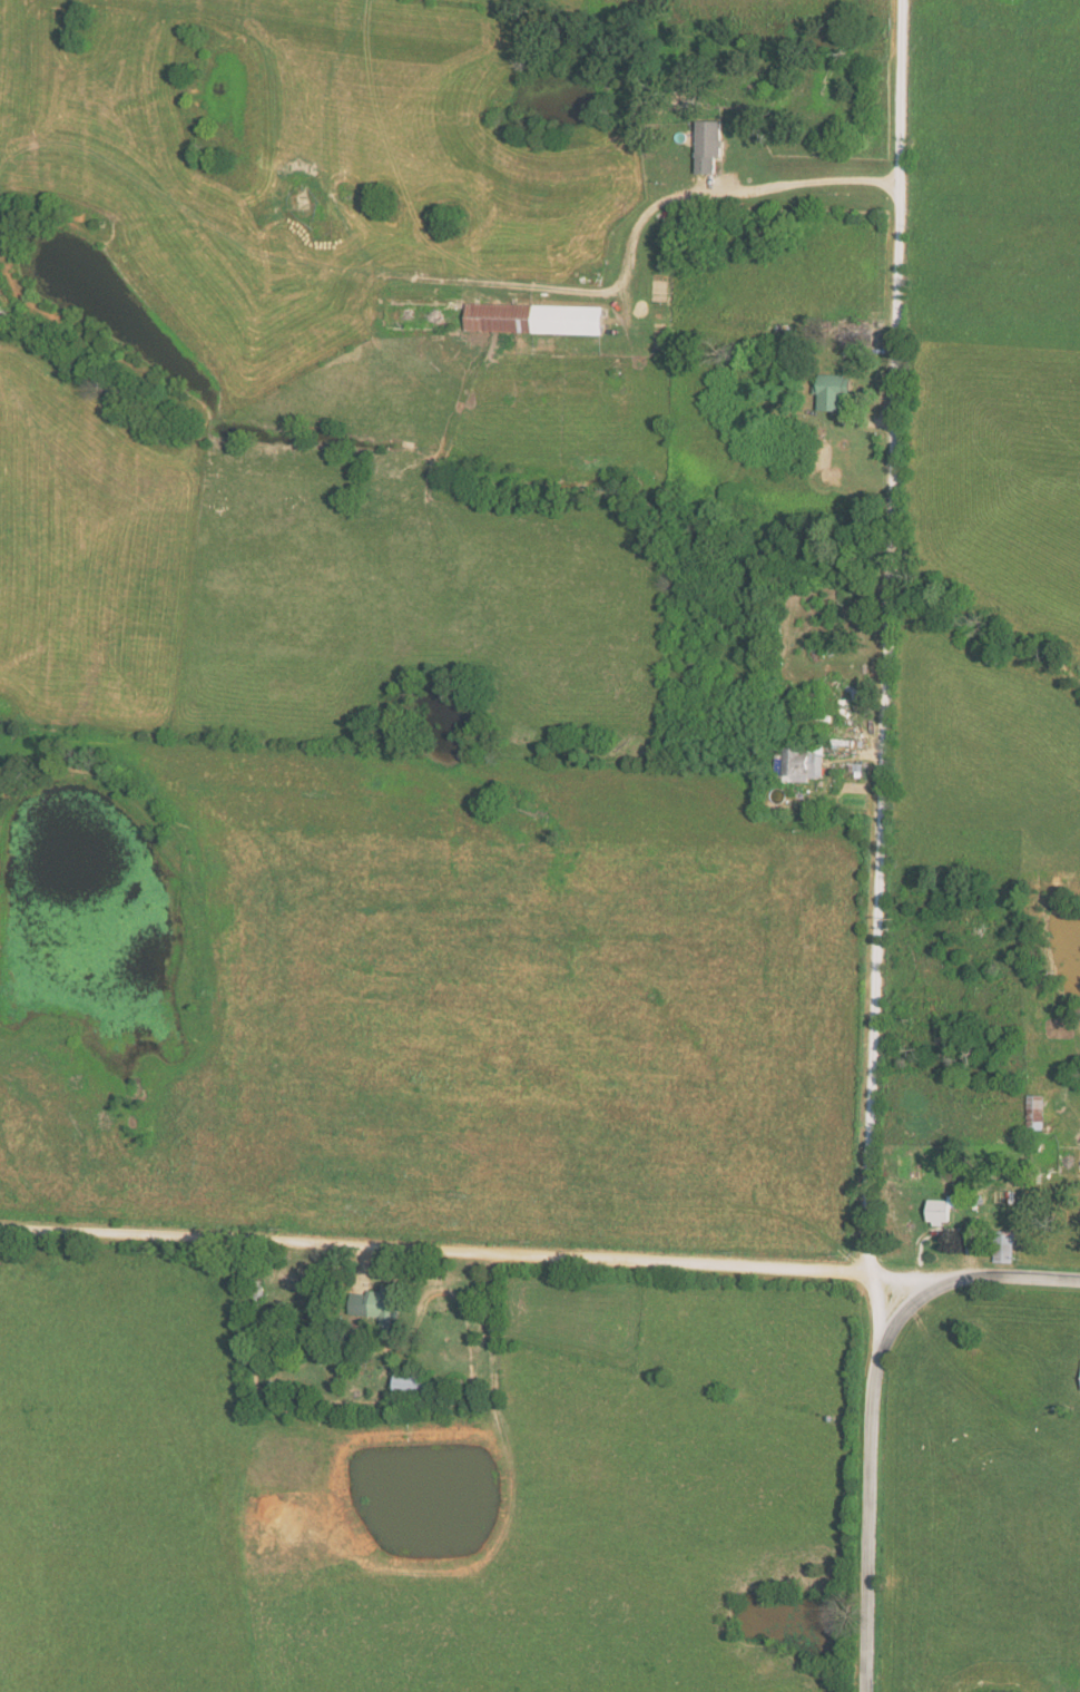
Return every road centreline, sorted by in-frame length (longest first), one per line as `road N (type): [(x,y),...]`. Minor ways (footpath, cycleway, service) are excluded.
road 1 (residential): [(891,1338),(870,1272),(903,0)]
road 2 (residential): [(955,1281),(0,1223)]
road 3 (tertiary): [(867,1691),(877,1375),(891,1338)]
road 4 (tertiary): [(1079,1281),(955,1281),(909,1310),(891,1338)]

